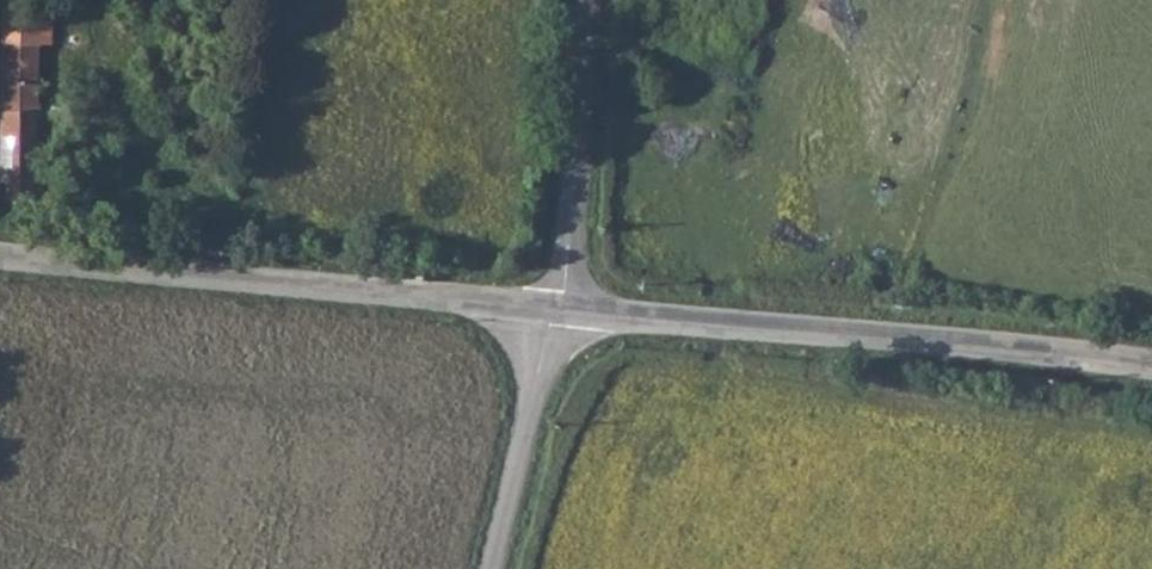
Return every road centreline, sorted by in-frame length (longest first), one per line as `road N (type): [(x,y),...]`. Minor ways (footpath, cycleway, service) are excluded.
road 1 (unclassified): [(1151,368),(554,311)]
road 2 (unclassified): [(554,311),(0,258)]
road 3 (unclassified): [(584,0),(554,311)]
road 4 (unclassified): [(554,311),(489,568)]

